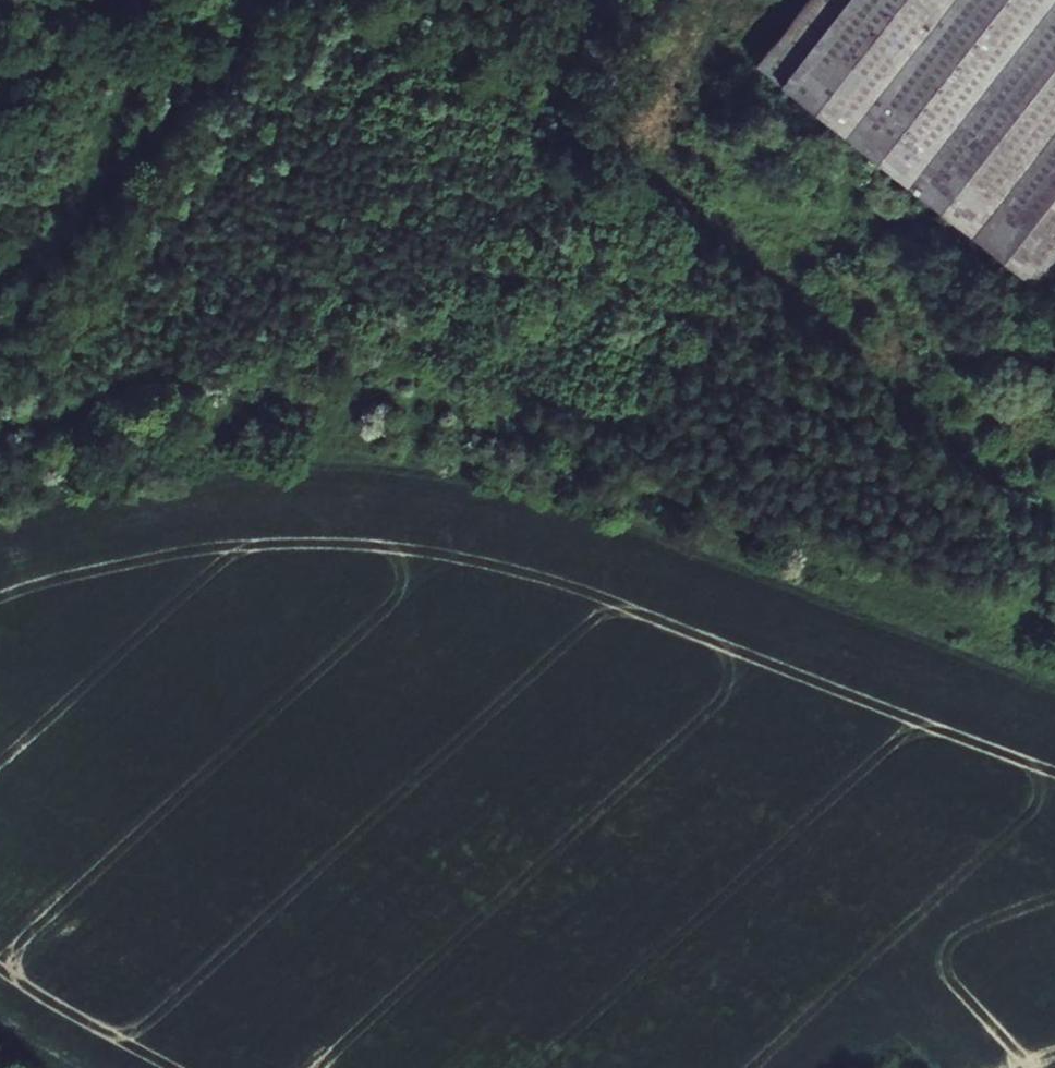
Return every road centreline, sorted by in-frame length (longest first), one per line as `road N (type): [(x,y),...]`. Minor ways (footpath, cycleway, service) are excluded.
road 1 (track): [(0,336),(263,0)]

